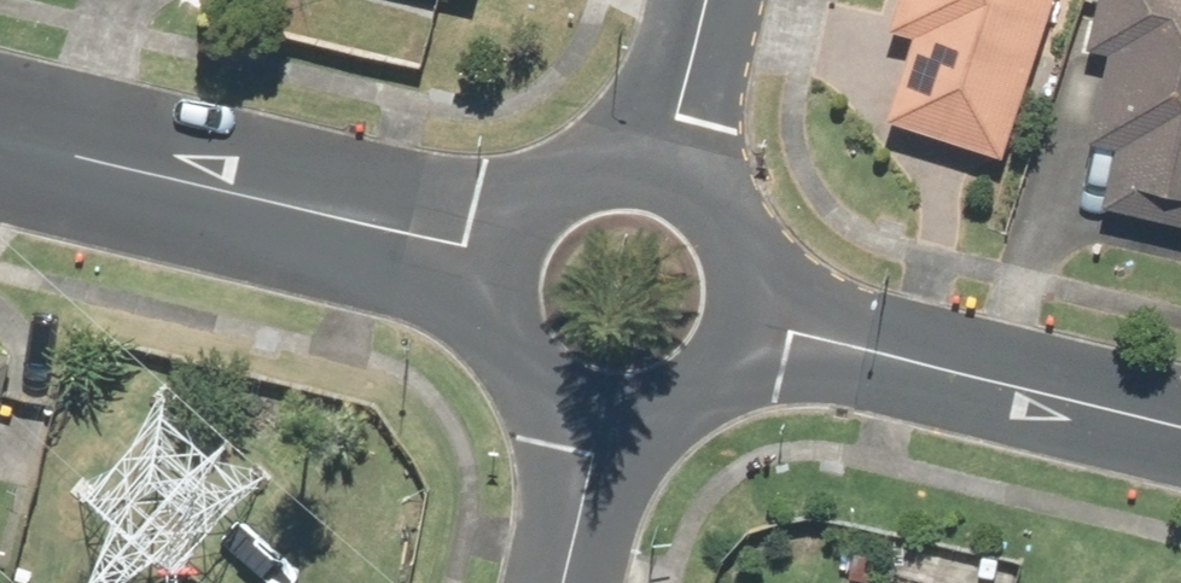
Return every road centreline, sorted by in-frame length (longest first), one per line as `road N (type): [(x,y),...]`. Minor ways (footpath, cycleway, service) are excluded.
road 1 (residential): [(0,125),(463,243),(497,241)]
road 2 (residential): [(743,322),(1180,425)]
road 3 (residential): [(597,412),(553,396),(517,365),(494,324),(488,277),(497,241)]
road 4 (residential): [(497,241),(522,196),(555,169),(595,155),(668,161)]
road 5 (residential): [(668,161),(712,193),(737,228),(748,268),(743,322)]
road 6 (residential): [(743,322),(727,356),(692,391),(647,410),(597,412)]
road 7 (residential): [(564,582),(597,412)]
road 8 (residential): [(707,0),(668,161)]

